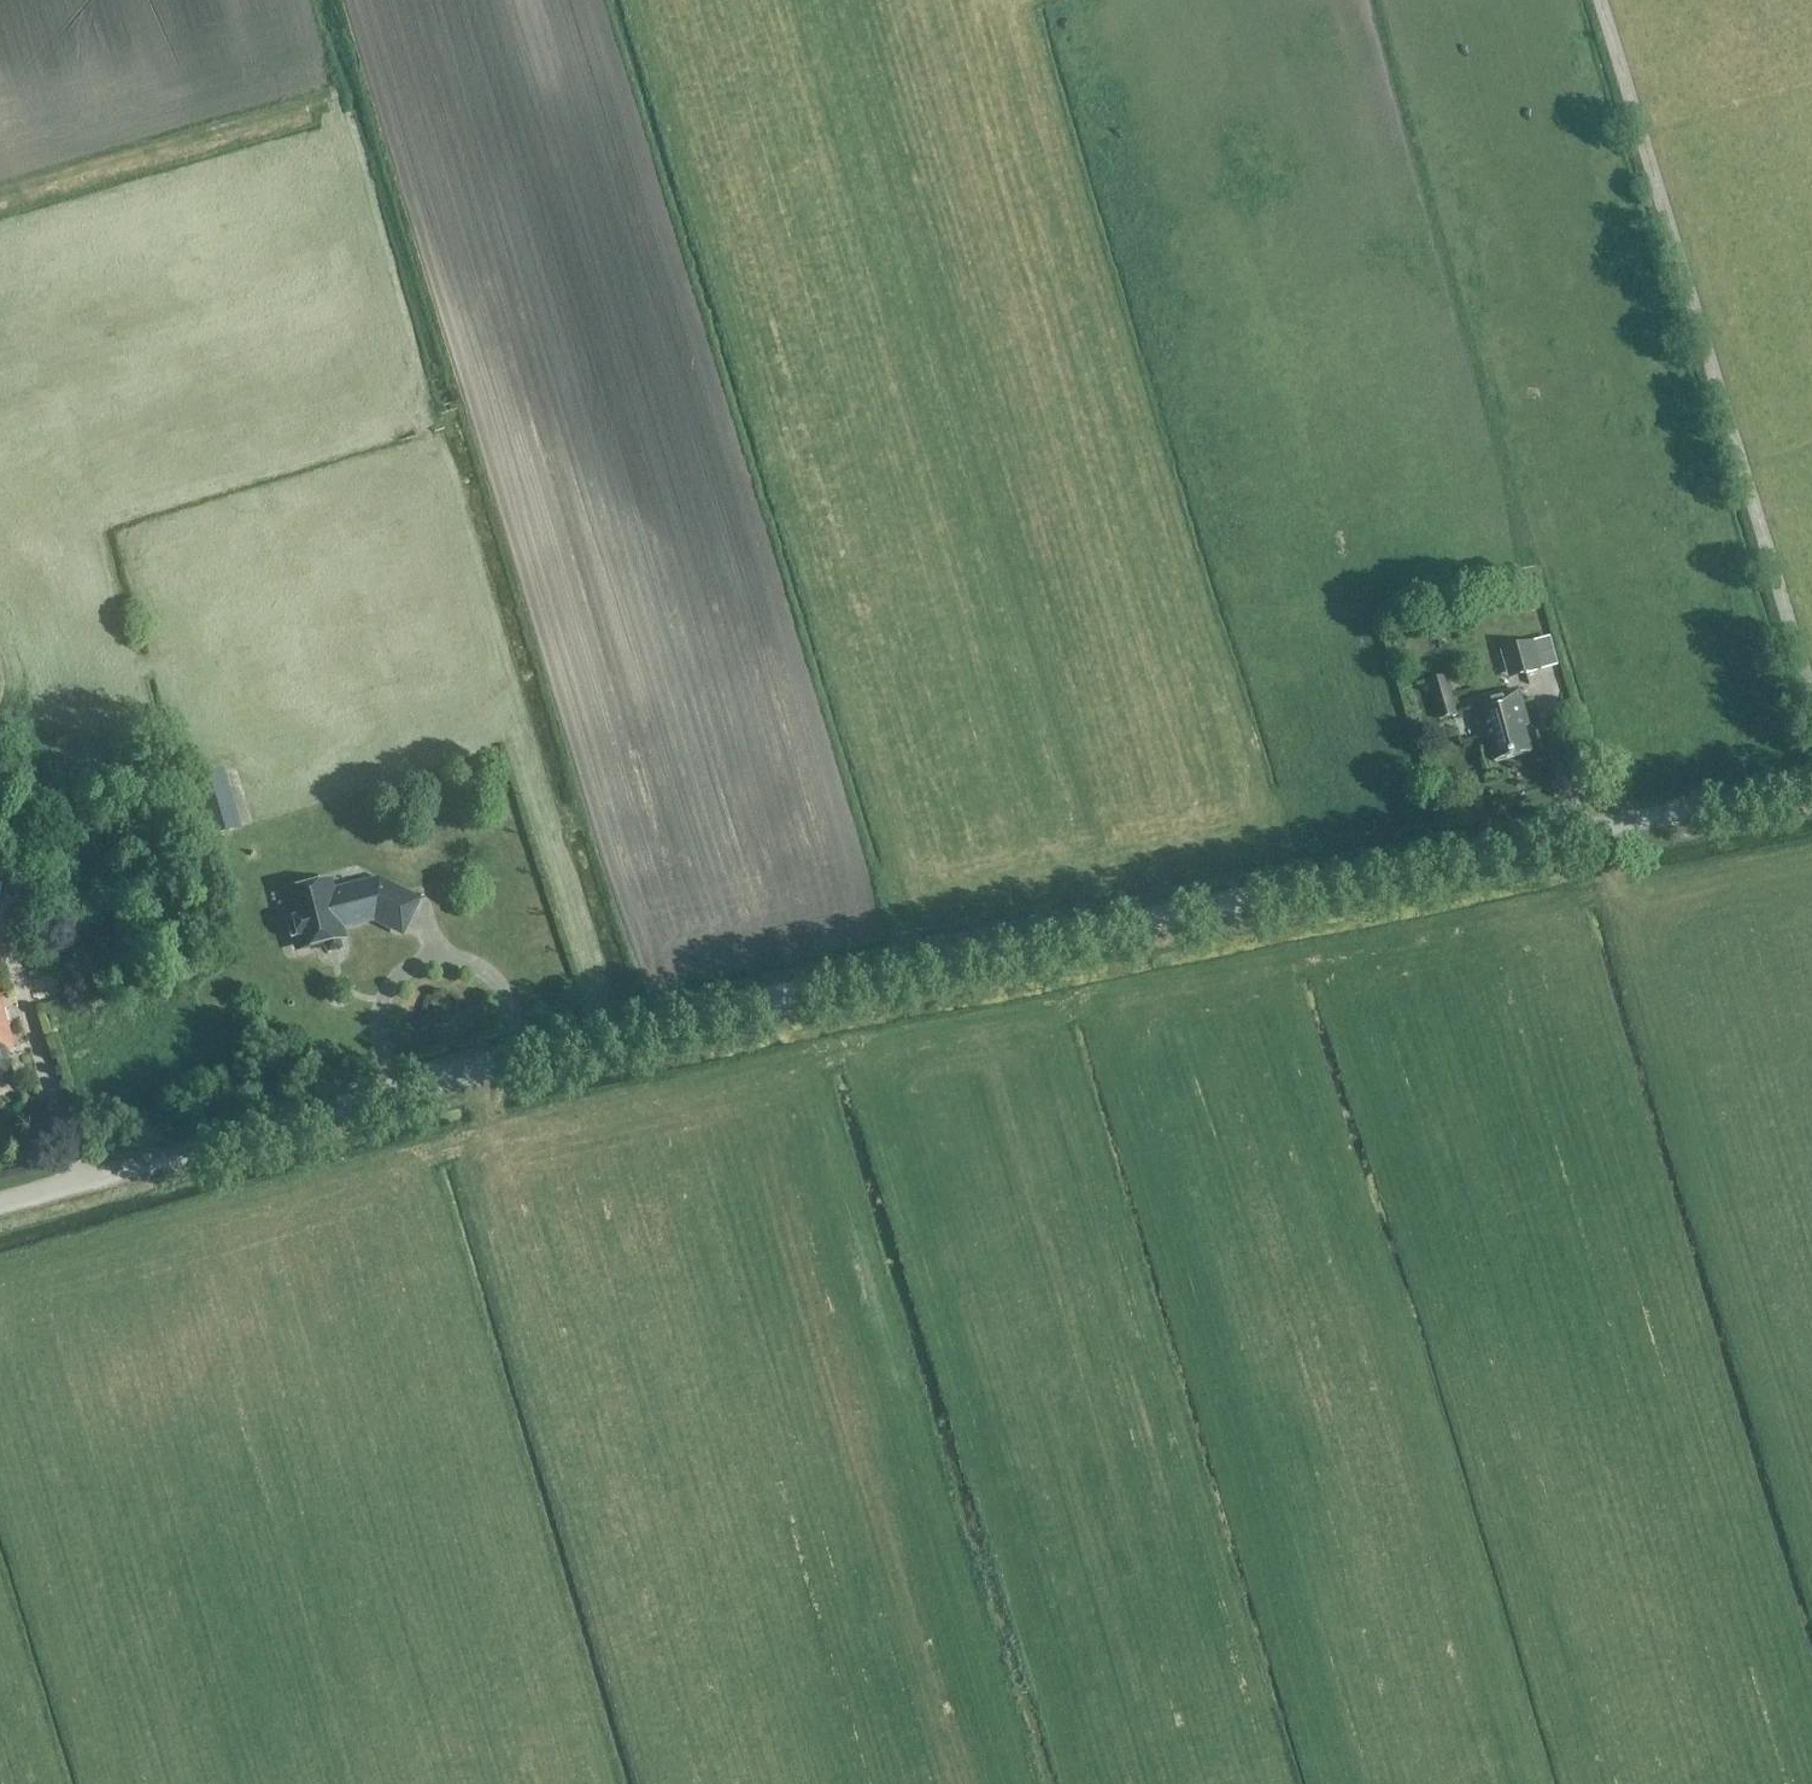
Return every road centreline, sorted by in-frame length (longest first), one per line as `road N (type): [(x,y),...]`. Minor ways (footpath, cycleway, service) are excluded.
road 1 (tertiary): [(0,1209),(679,1017),(1811,783)]

